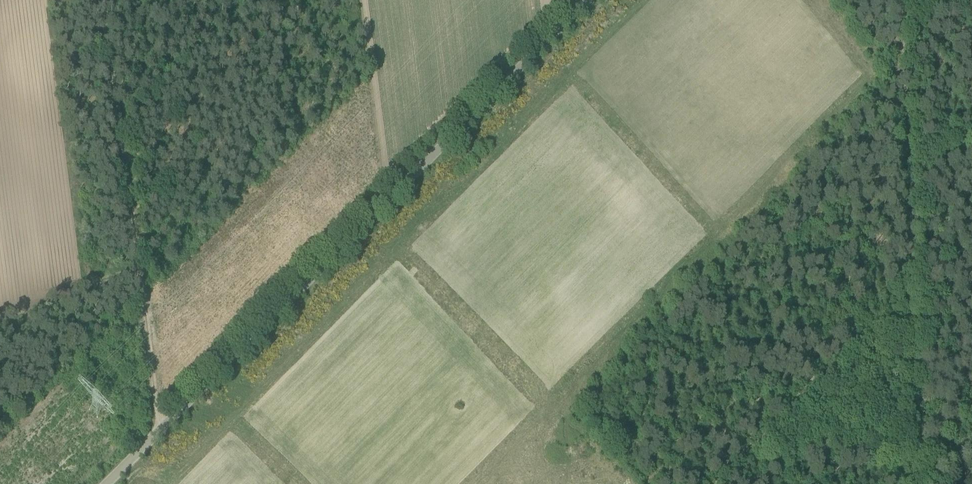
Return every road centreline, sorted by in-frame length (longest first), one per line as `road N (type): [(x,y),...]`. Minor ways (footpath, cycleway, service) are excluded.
road 1 (unclassified): [(105,483),(586,0)]
road 2 (track): [(915,483),(902,0)]
road 3 (track): [(160,428),(103,0)]

